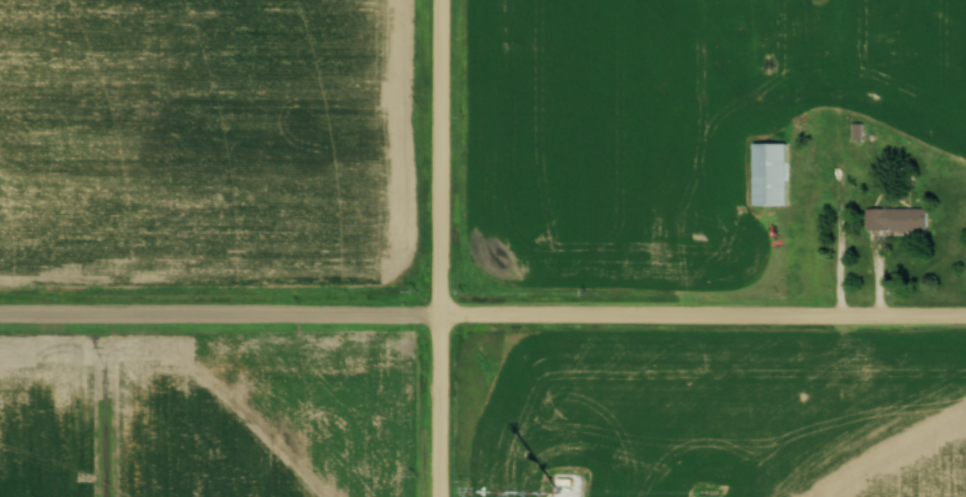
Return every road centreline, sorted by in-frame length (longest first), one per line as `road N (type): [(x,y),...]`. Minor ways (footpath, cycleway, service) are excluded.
road 1 (residential): [(0,315),(965,319)]
road 2 (residential): [(436,496),(444,0)]

